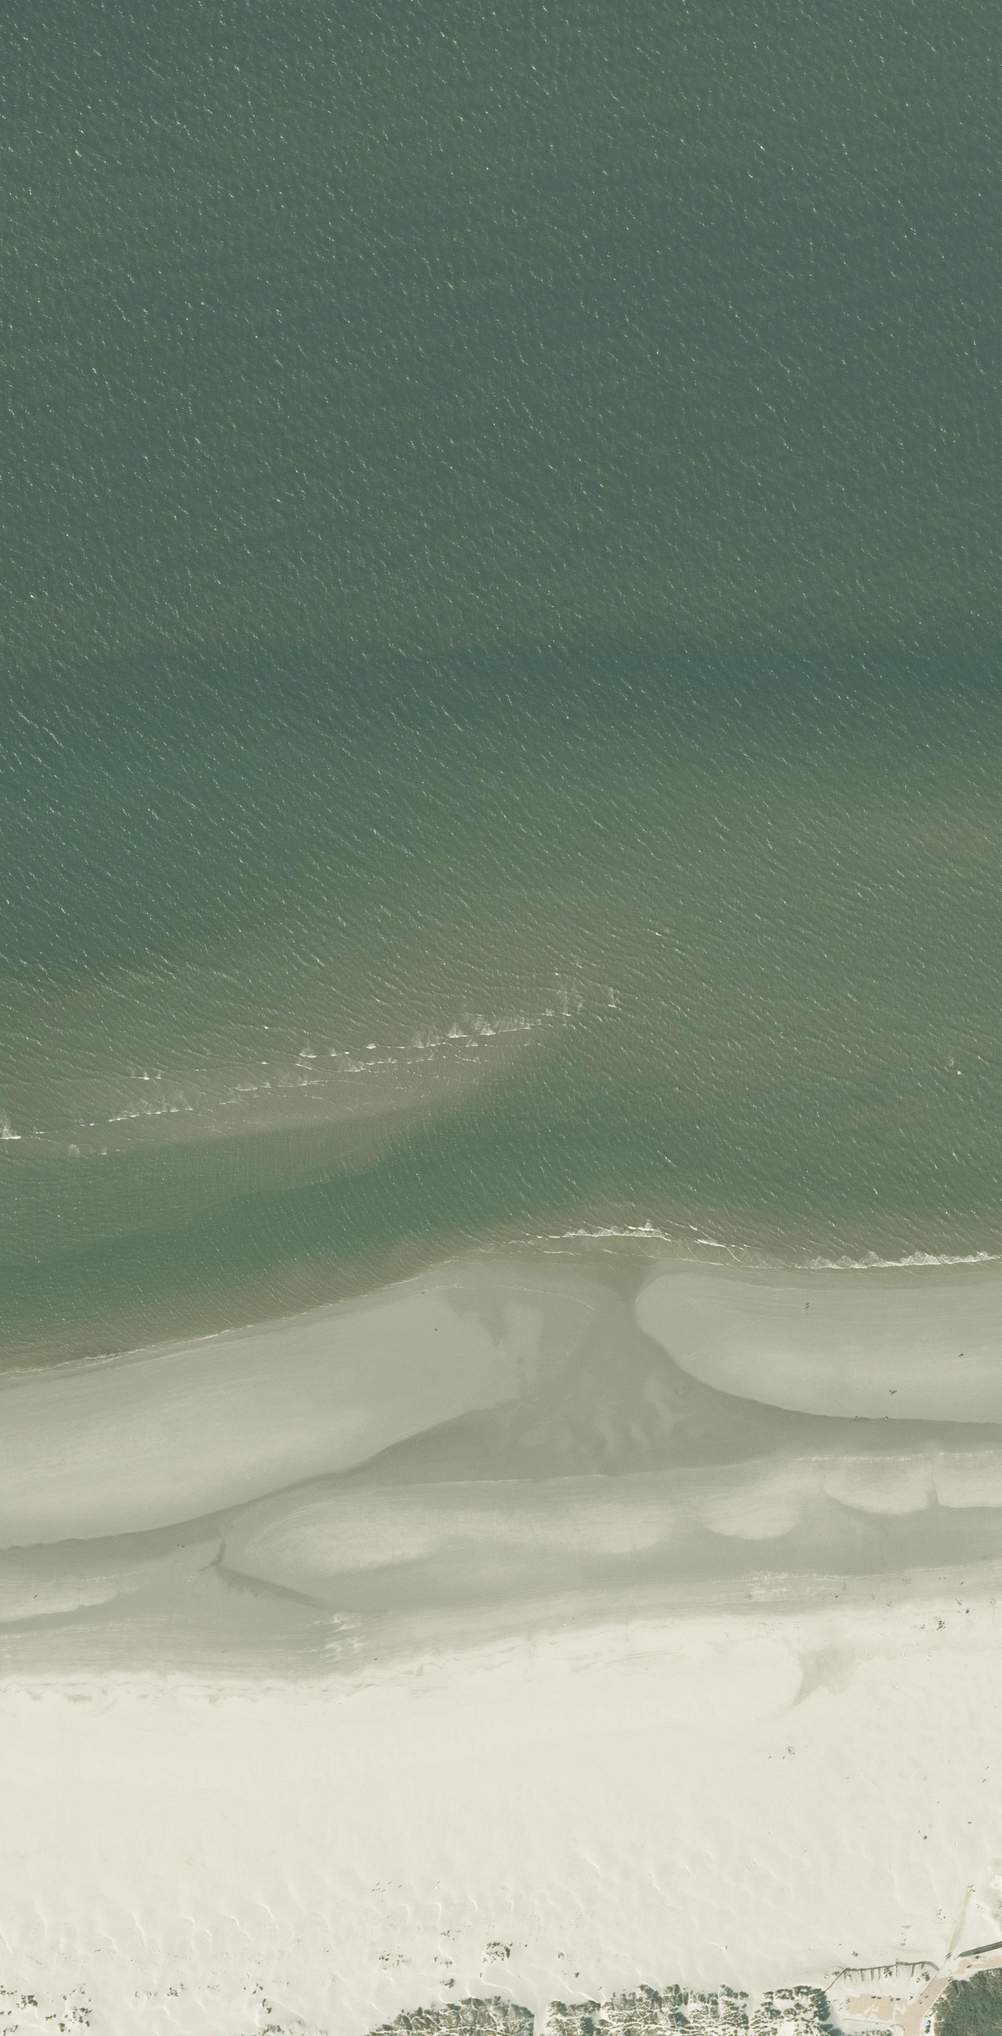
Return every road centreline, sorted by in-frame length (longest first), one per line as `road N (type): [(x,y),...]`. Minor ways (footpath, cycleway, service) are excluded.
road 1 (unclassified): [(913,2035),(961,1920)]

